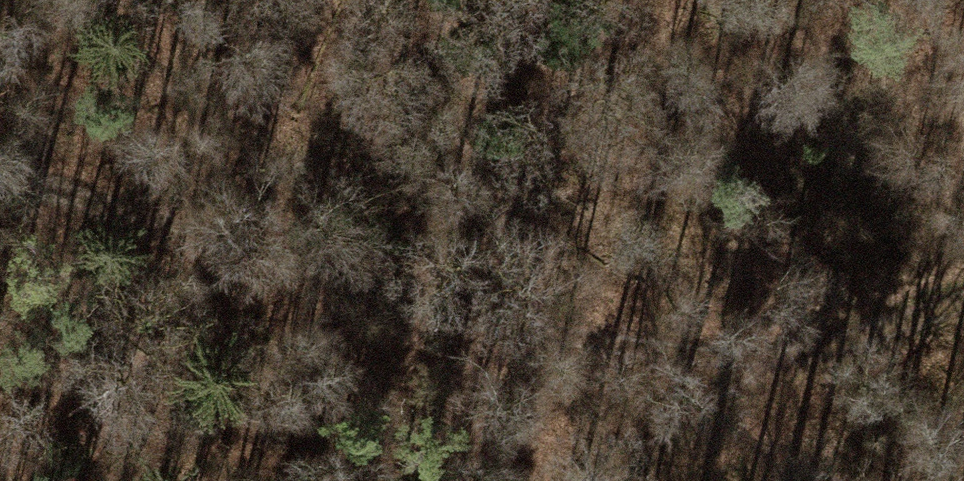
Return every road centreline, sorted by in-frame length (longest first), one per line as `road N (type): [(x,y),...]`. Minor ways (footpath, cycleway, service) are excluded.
road 1 (track): [(0,181),(445,300),(752,367)]
road 2 (track): [(517,480),(445,300),(559,118),(654,0)]
road 3 (track): [(752,367),(963,284)]
road 4 (track): [(655,480),(752,367)]

